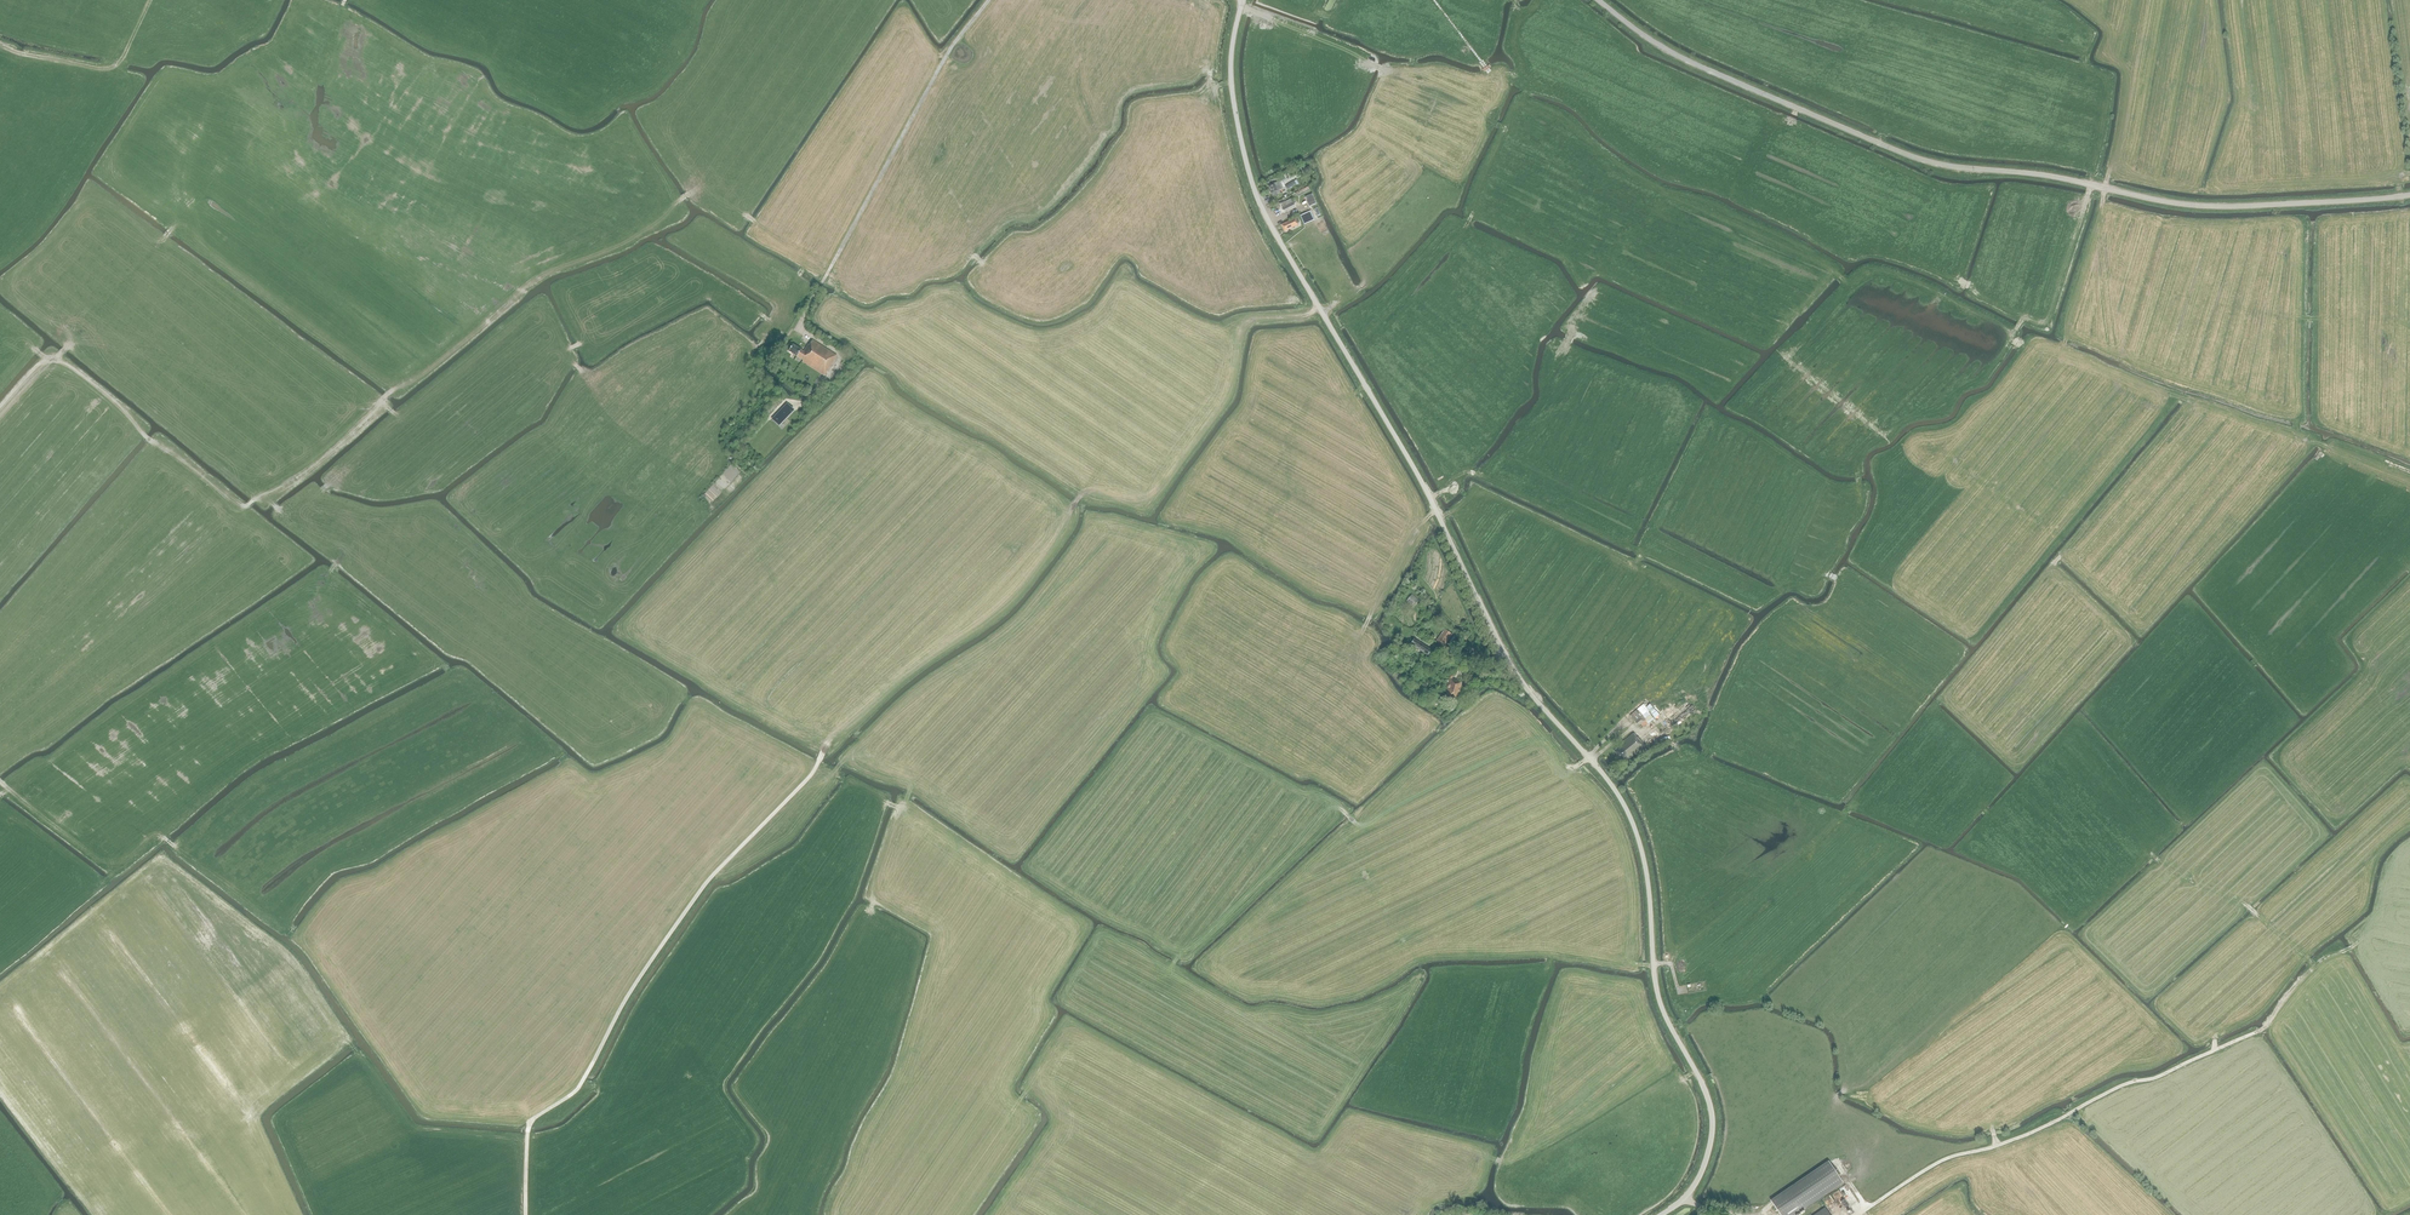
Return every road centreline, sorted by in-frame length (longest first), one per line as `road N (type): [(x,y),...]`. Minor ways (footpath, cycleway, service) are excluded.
road 1 (tertiary): [(1661,1214),(1700,1175),(1712,1118),(1659,1000),(1635,830),(1604,776),(1511,666),(1421,482),(1260,204),(1231,80),(1243,0)]
road 2 (track): [(0,407),(36,366),(56,359),(127,411),(154,443),(248,506),(286,488),(366,424),(392,391),(527,285),(620,245),(691,193)]
road 3 (track): [(527,1214),(530,1122),(578,1090),(641,975),(710,878),(803,784),(822,754)]
road 4 (tertiary): [(2098,186),(1902,153),(1684,59),(1598,0)]
road 5 (tertiary): [(2098,186),(2206,206),(2409,195)]
road 6 (track): [(0,46),(105,72),(127,54)]

